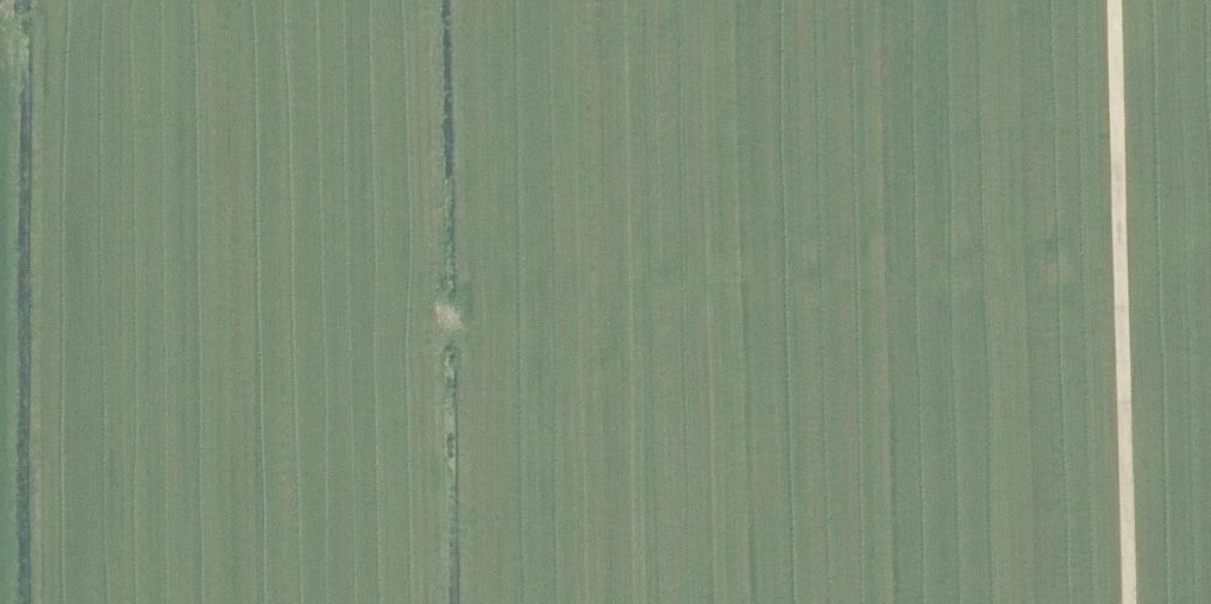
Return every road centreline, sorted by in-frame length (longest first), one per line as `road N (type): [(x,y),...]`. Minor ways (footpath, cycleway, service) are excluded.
road 1 (track): [(1115,0),(1129,603)]

